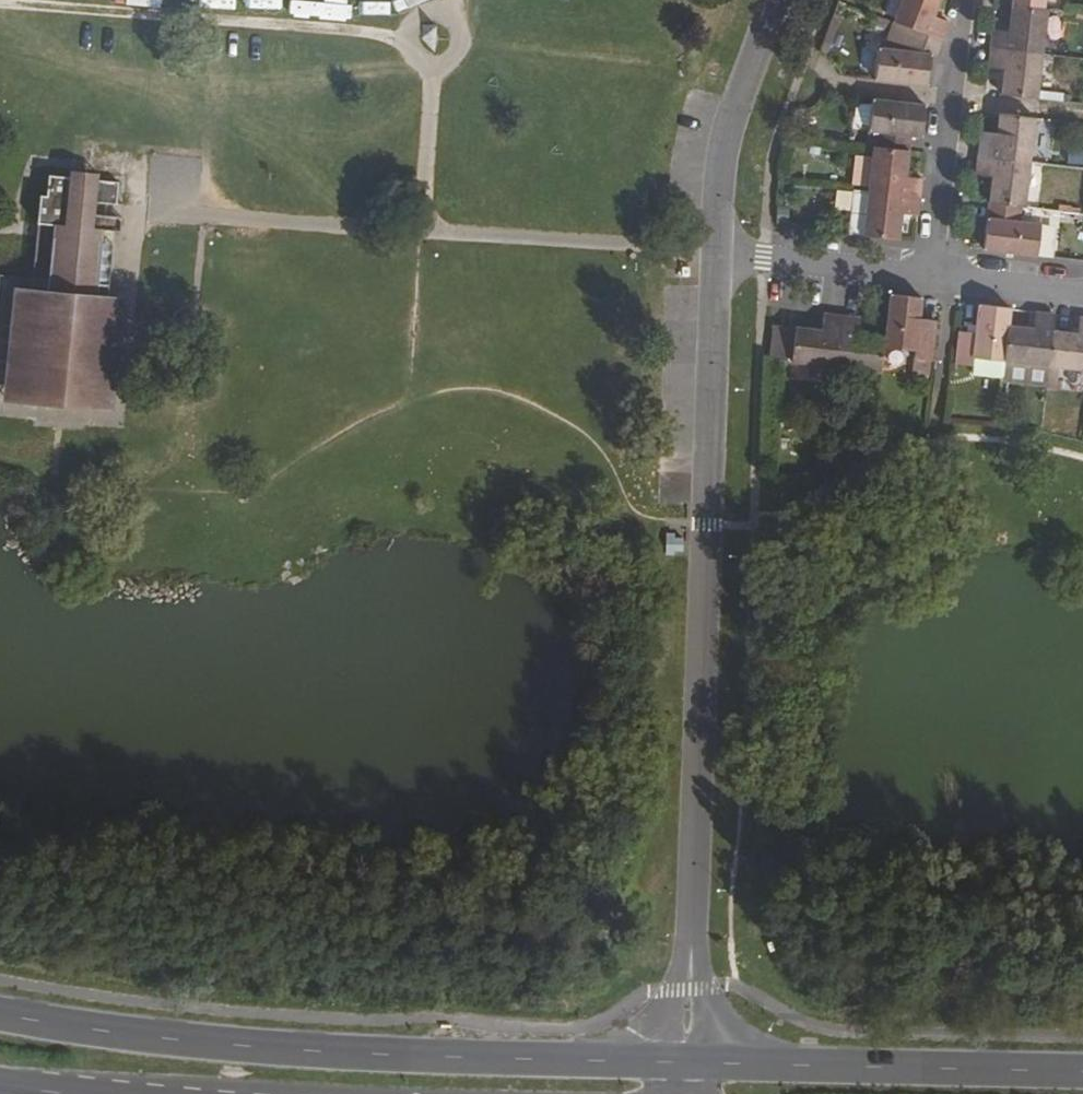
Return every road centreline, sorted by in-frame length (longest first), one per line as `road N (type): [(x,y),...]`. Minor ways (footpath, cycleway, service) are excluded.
road 1 (residential): [(717,252),(685,1060)]
road 2 (primary): [(685,1060),(221,1045),(0,1017)]
road 3 (primary): [(1082,1070),(685,1060)]
road 4 (residential): [(974,0),(948,94),(926,277)]
road 5 (residential): [(776,0),(725,138),(717,252)]
road 6 (residential): [(717,252),(926,277)]
road 7 (residential): [(926,277),(1082,295)]

